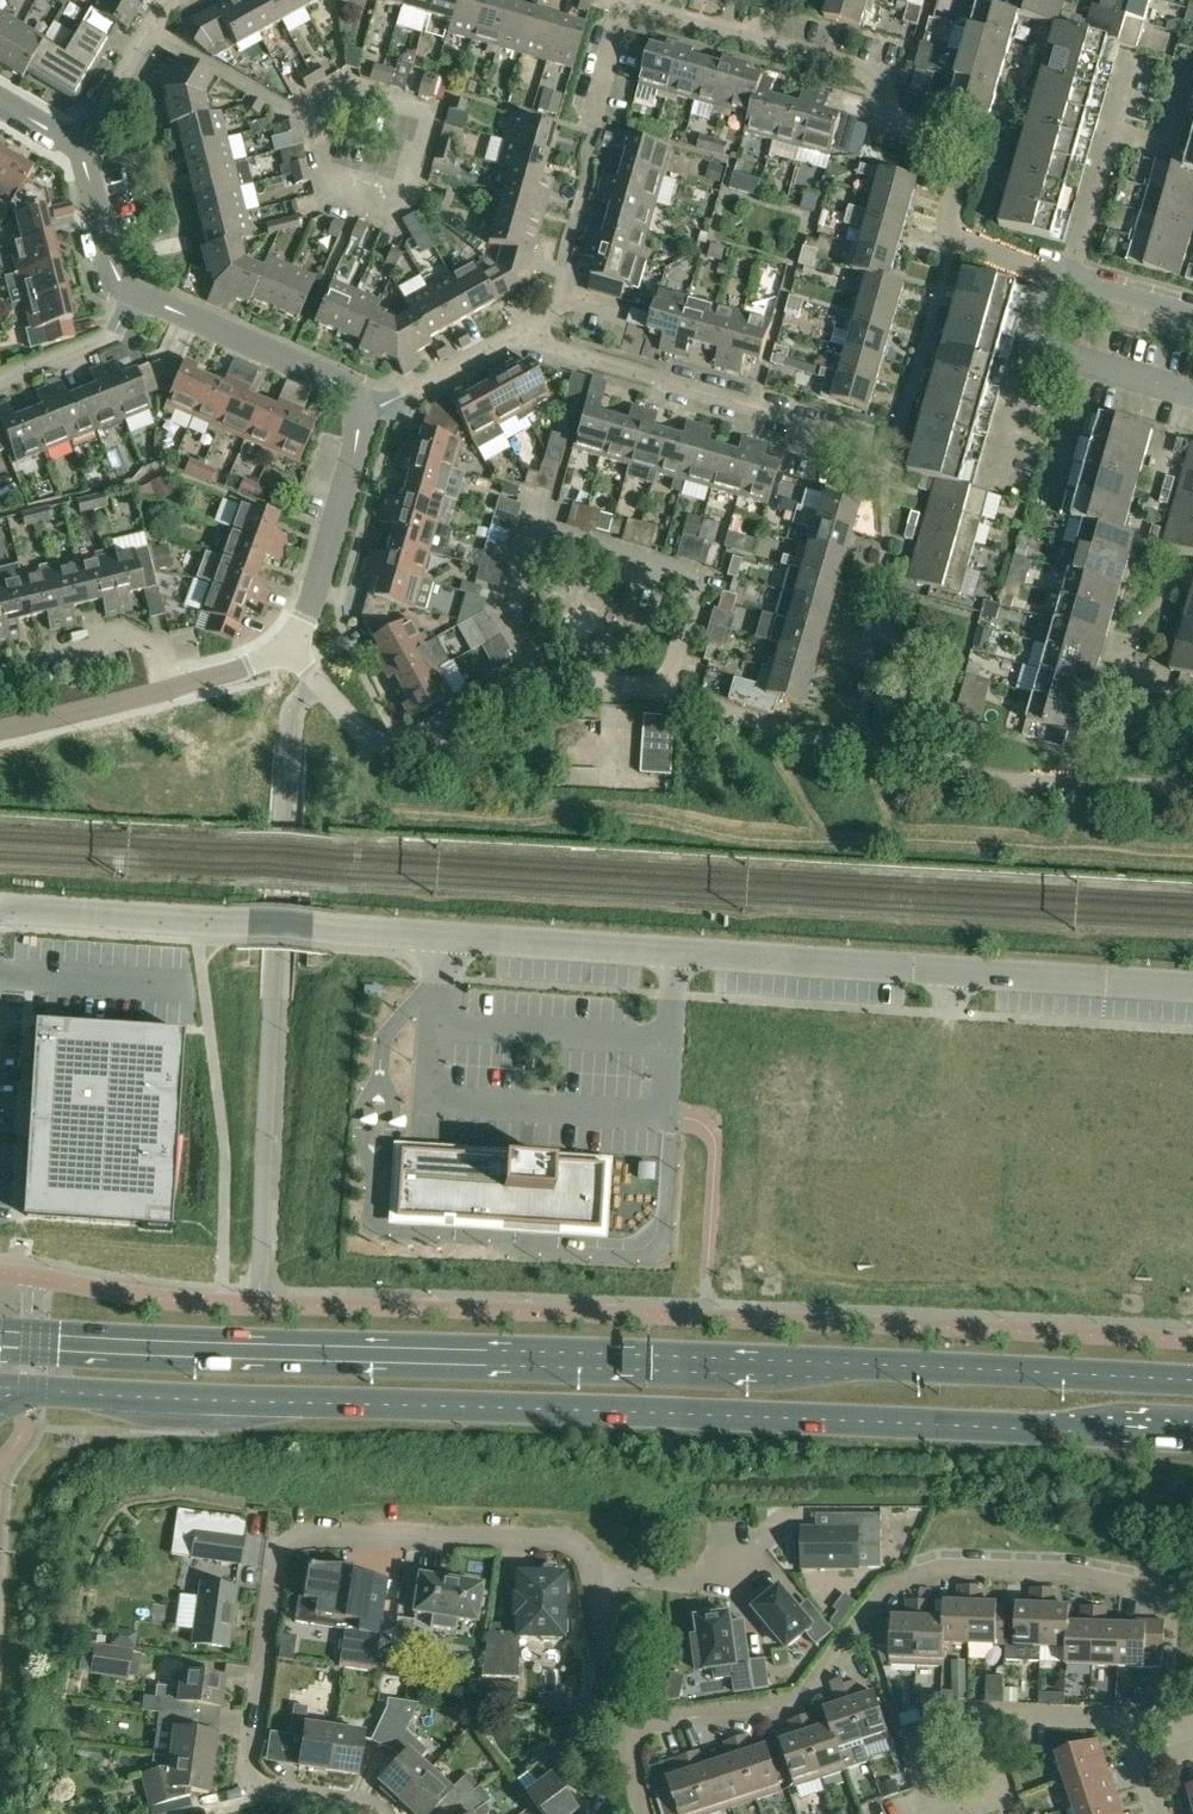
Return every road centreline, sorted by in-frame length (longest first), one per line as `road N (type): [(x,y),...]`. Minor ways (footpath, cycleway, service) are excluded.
road 1 (unclassified): [(1192,987),(0,911)]
road 2 (primary): [(1192,1380),(0,1331)]
road 3 (primary): [(27,1390),(1192,1438)]
road 4 (residential): [(619,1721),(577,1553),(562,1545),(282,1545),(248,1748),(278,1792),(369,1813)]
road 5 (residential): [(619,1721),(816,1693),(897,1588),(940,1572),(1069,1579),(1152,1595)]
road 6 (residential): [(1059,275),(955,238),(949,216),(966,155),(961,140),(895,118),(883,84),(869,71),(758,40)]
road 7 (residential): [(317,680),(362,734),(385,741),(410,737),(515,684),(611,680),(668,690)]
road 8 (residential): [(804,420),(515,333)]
road 9 (unclassified): [(364,418),(332,377),(130,293)]
road 10 (unclassified): [(292,655),(364,418)]
road 11 (residential): [(1134,1761),(1120,1718),(978,1711)]
road 12 (residential): [(174,687),(0,731)]
road 13 (residential): [(78,145),(173,0)]
road 14 (residential): [(364,418),(515,333)]
road 15 (residential): [(0,380),(110,337),(130,293)]
road 16 (residential): [(1037,347),(1192,393)]
road 17 (residential): [(932,1813),(904,1735),(978,1711)]
road 18 (unclassified): [(130,293),(110,258),(78,145)]
road 19 (residential): [(1021,402),(1079,420),(1053,508)]
road 20 (residential): [(1069,278),(1108,132)]
road 21 (residential): [(952,1813),(1006,1798),(978,1711)]
road 22 (residential): [(174,687),(166,648),(138,636),(65,652)]
road 23 (residential): [(1108,132),(1166,147),(1189,66)]
road 24 (residential): [(758,40),(624,2)]
road 25 (residential): [(1192,312),(1069,278)]
road 26 (unclassified): [(593,123),(624,2)]
road 27 (residential): [(292,655),(174,687)]

